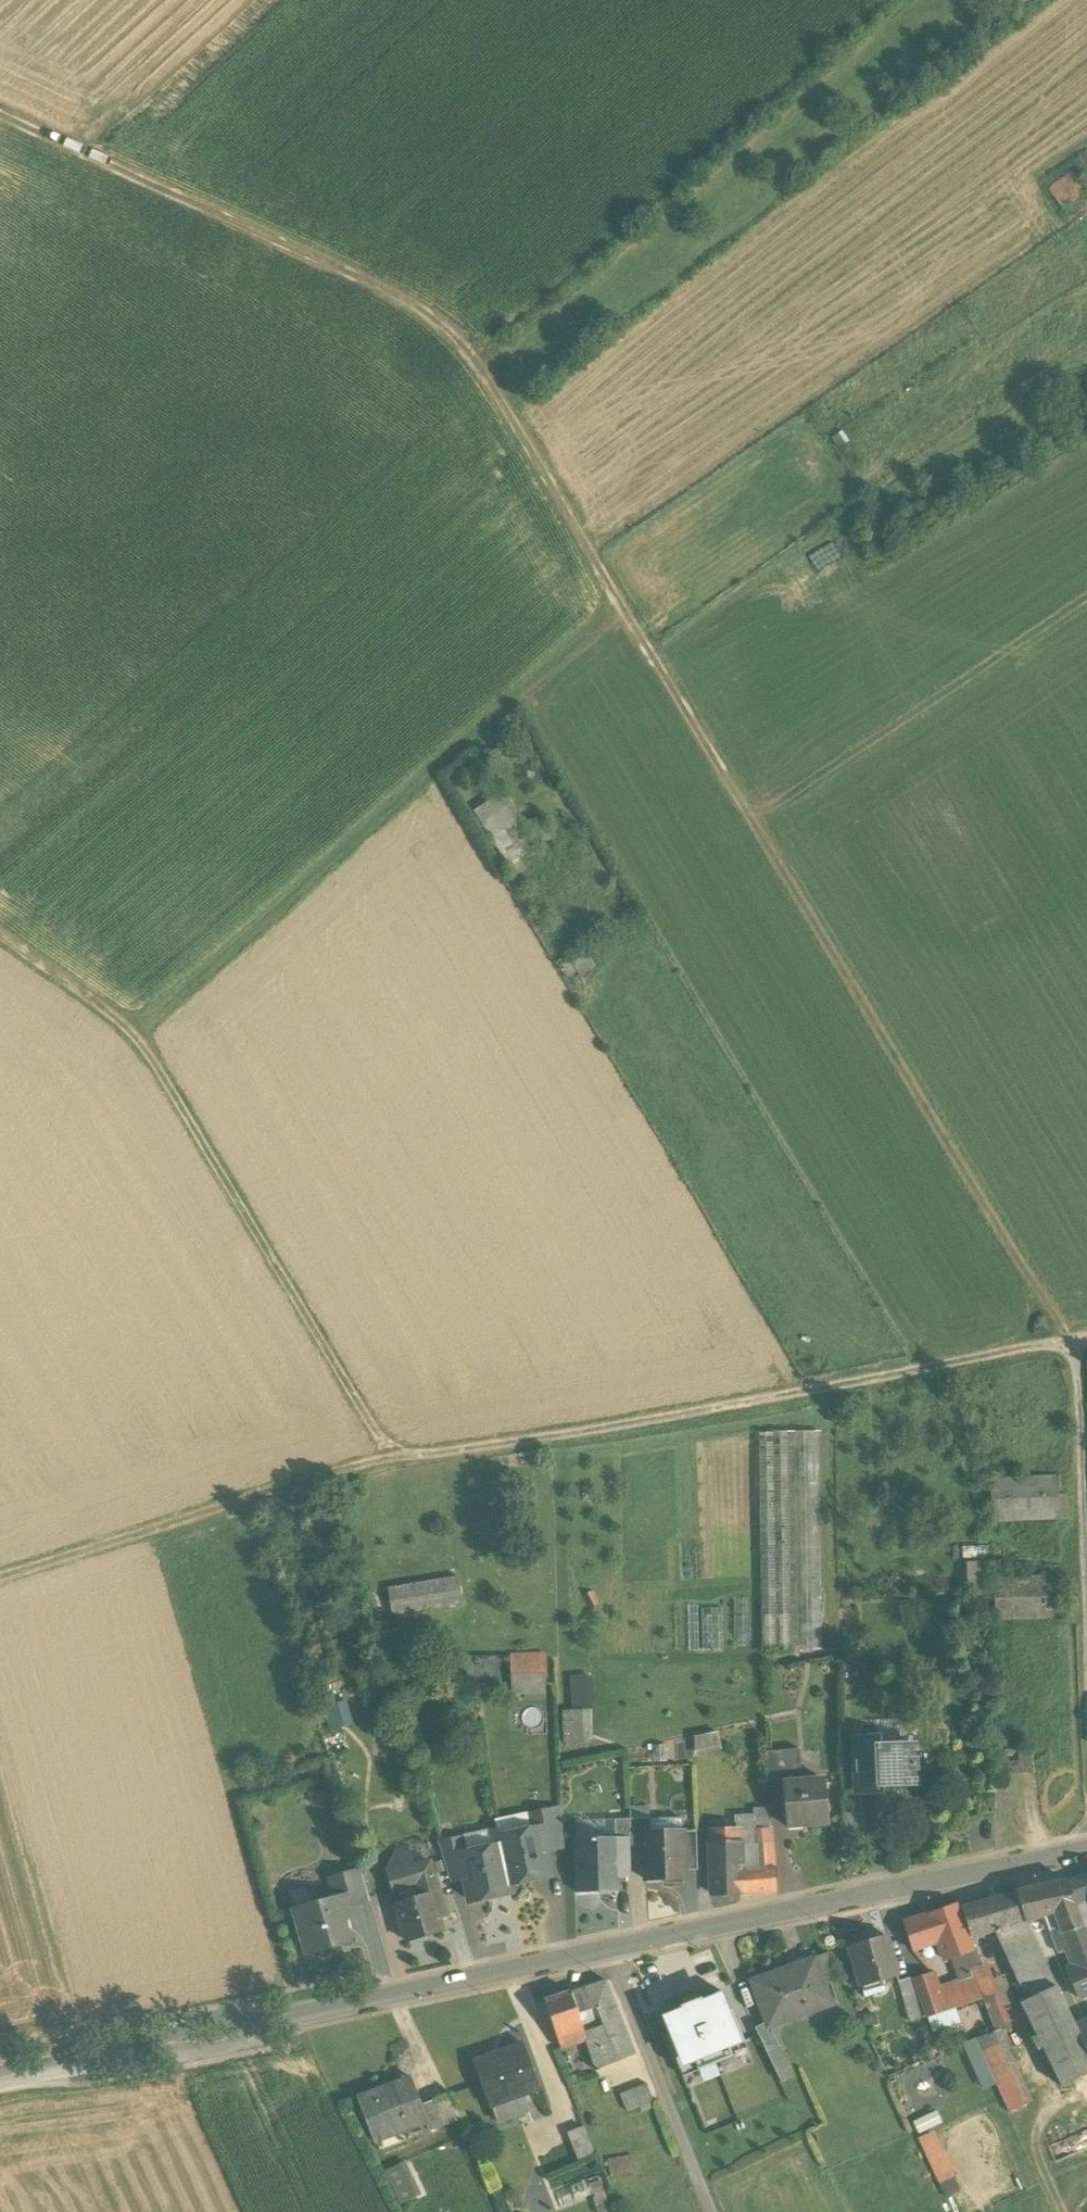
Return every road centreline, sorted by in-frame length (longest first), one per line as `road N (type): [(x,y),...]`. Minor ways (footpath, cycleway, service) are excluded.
road 1 (track): [(0,121),(434,319),(491,375),(623,606),(1078,1340),(1086,1560)]
road 2 (track): [(0,1580),(396,1459),(700,1416),(1086,1338)]
road 3 (track): [(0,940),(138,1041),(396,1459)]
road 4 (track): [(623,606),(138,1041)]
road 5 (unclassified): [(610,1951),(1086,1851)]
road 6 (track): [(1086,598),(753,819)]
road 7 (residential): [(610,1951),(272,2020)]
road 8 (track): [(716,2211),(610,1951)]
road 9 (unclassified): [(0,2082),(170,2042)]

